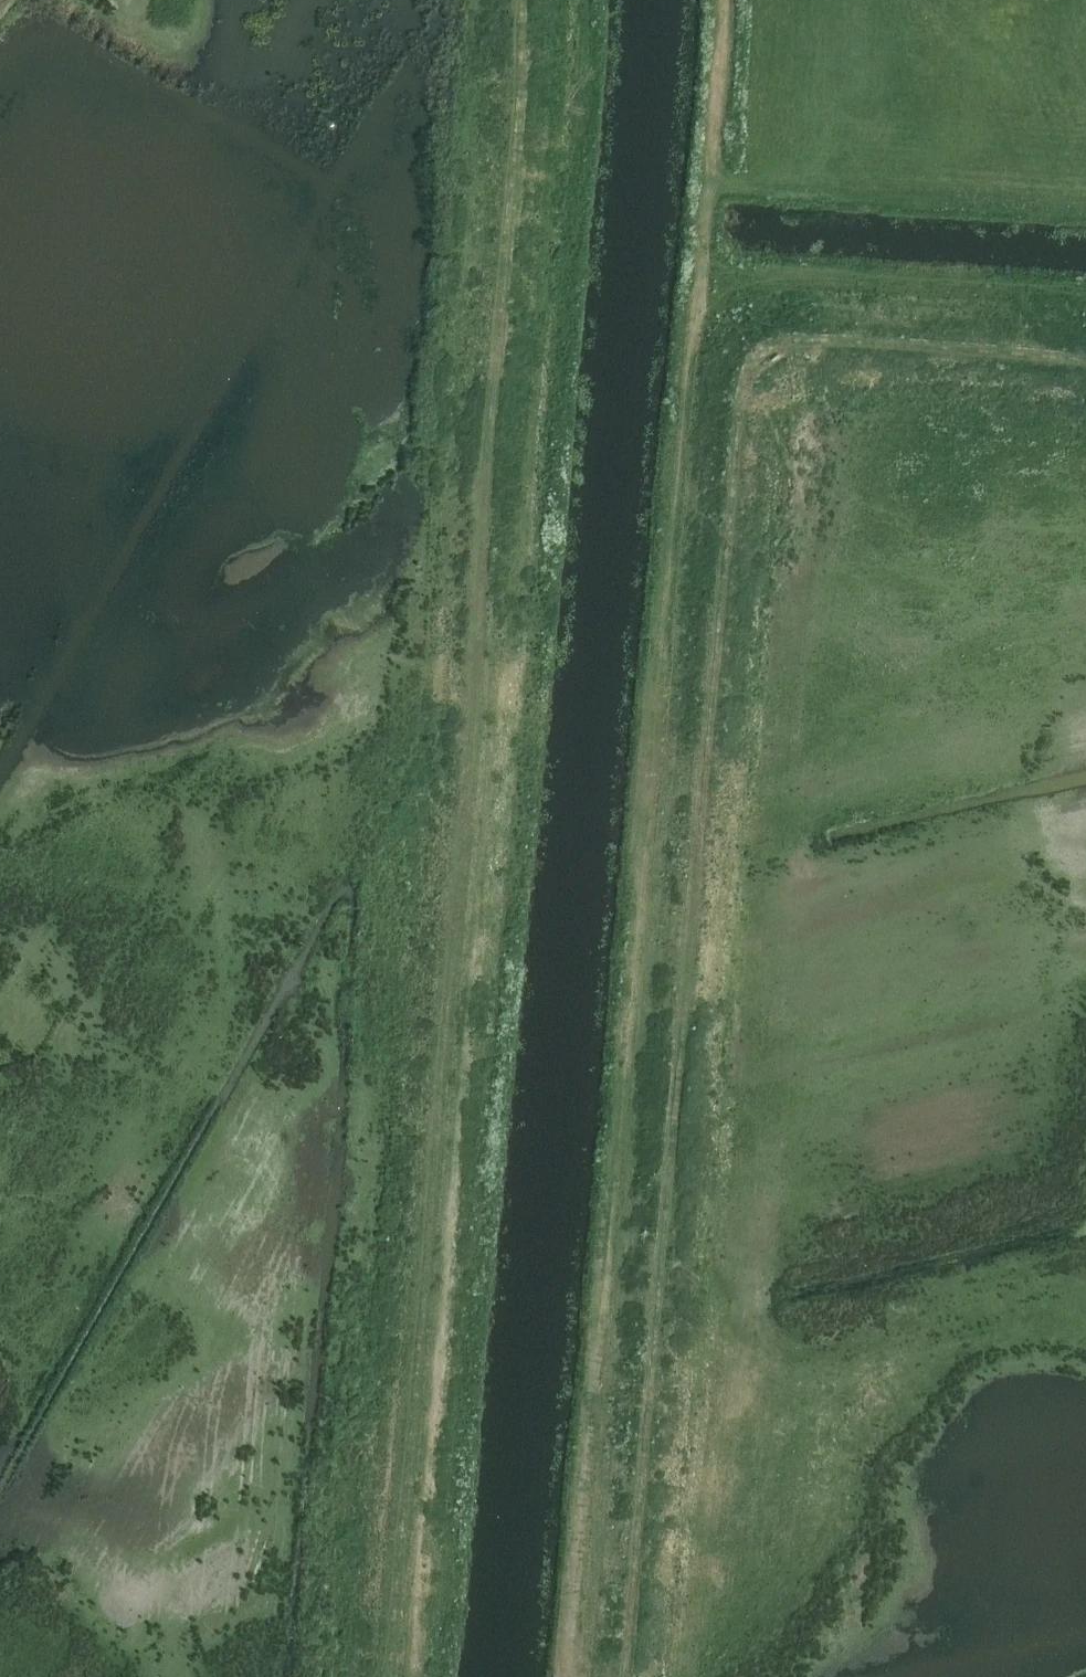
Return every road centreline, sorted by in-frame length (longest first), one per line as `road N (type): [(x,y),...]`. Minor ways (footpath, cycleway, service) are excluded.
road 1 (track): [(704,280),(573,1676)]
road 2 (track): [(726,0),(704,280)]

